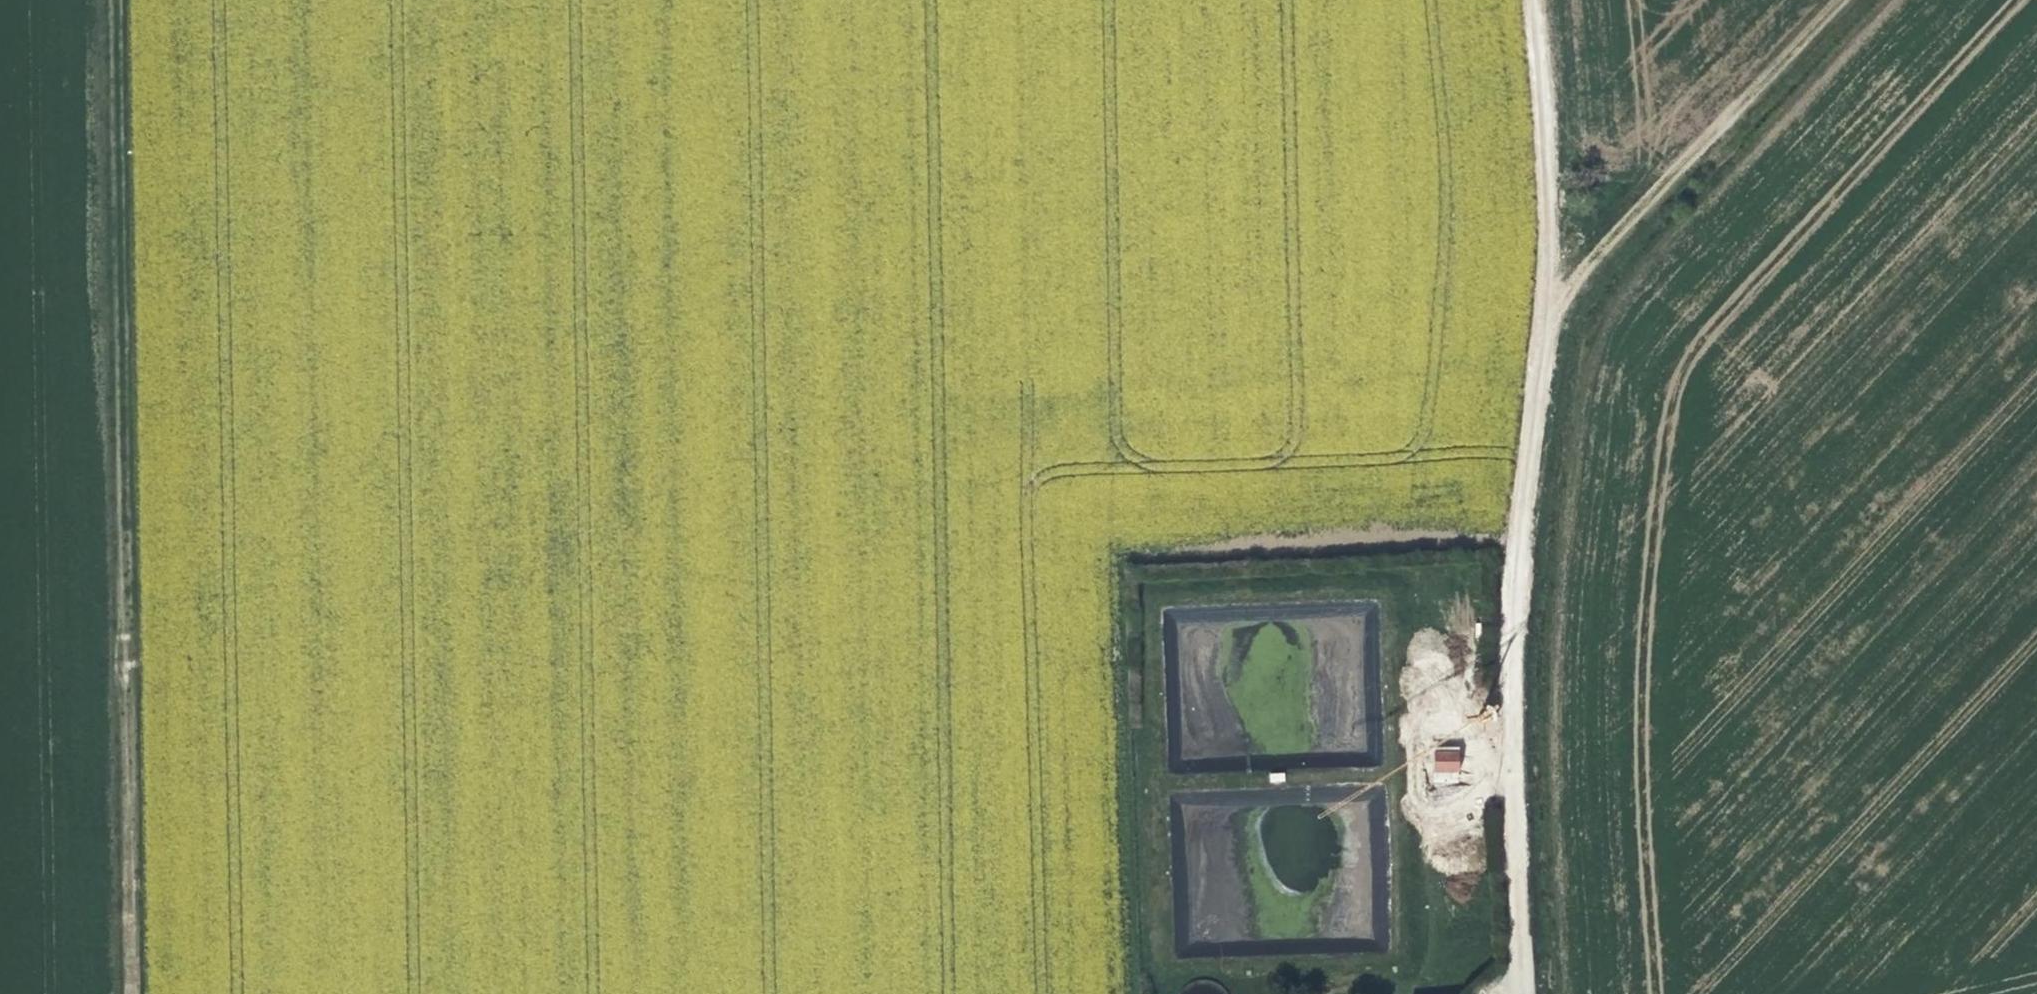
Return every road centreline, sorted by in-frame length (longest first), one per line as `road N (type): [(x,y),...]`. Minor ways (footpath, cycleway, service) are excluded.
road 1 (track): [(115,0),(125,993)]
road 2 (track): [(1828,0),(1625,220),(1536,338),(1536,100),(1526,0)]
road 3 (track): [(1536,338),(1499,713),(1517,993)]

